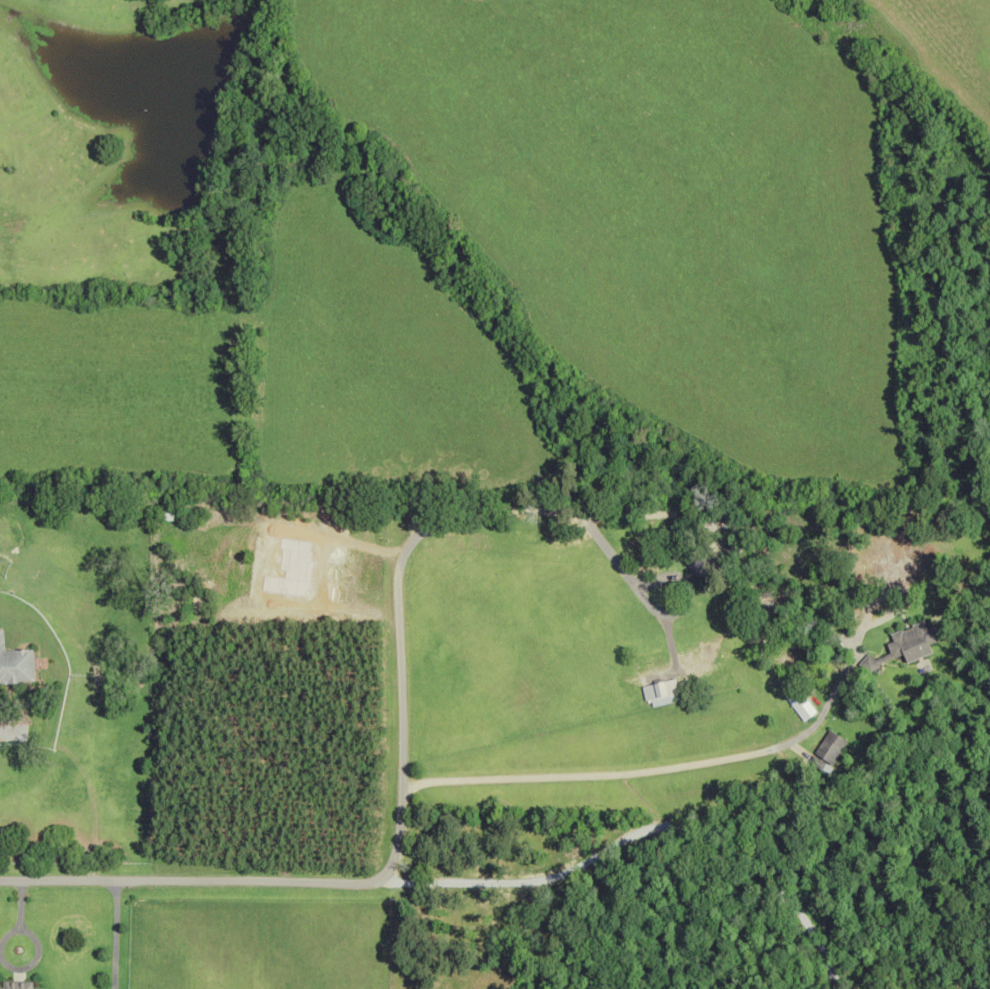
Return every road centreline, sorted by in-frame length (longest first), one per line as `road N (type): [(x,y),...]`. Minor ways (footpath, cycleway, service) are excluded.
road 1 (residential): [(0,879),(380,877),(398,837),(397,579),(413,541)]

